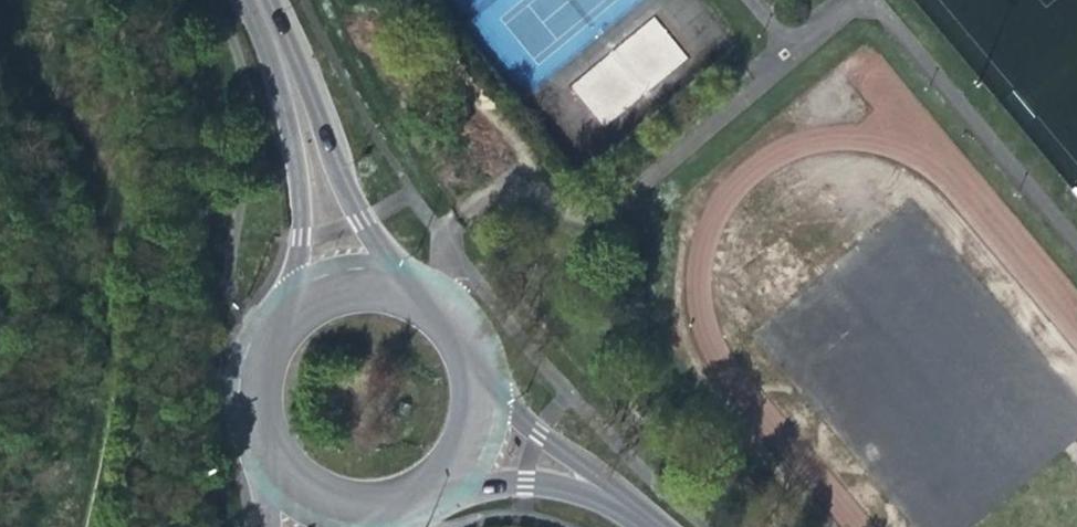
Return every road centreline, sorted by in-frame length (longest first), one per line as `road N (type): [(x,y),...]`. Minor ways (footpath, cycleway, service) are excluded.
road 1 (tertiary): [(412,298),(349,203),(319,108),(266,21)]
road 2 (tertiary): [(266,21),(303,186),(297,315)]
road 3 (tertiary): [(441,478),(605,482)]
road 4 (tertiary): [(297,315),(276,339),(259,400),(279,460)]
road 5 (tertiary): [(605,482),(477,391)]
road 6 (tertiary): [(412,298),(352,290),(297,315)]

